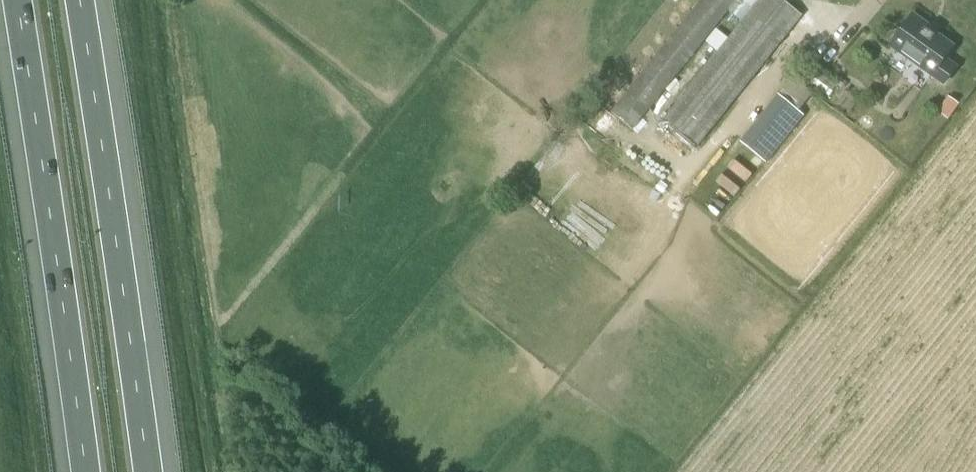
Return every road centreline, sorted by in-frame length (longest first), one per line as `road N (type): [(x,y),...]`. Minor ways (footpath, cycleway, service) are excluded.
road 1 (motorway): [(148,471),(79,0)]
road 2 (motorway): [(17,0),(85,471)]

